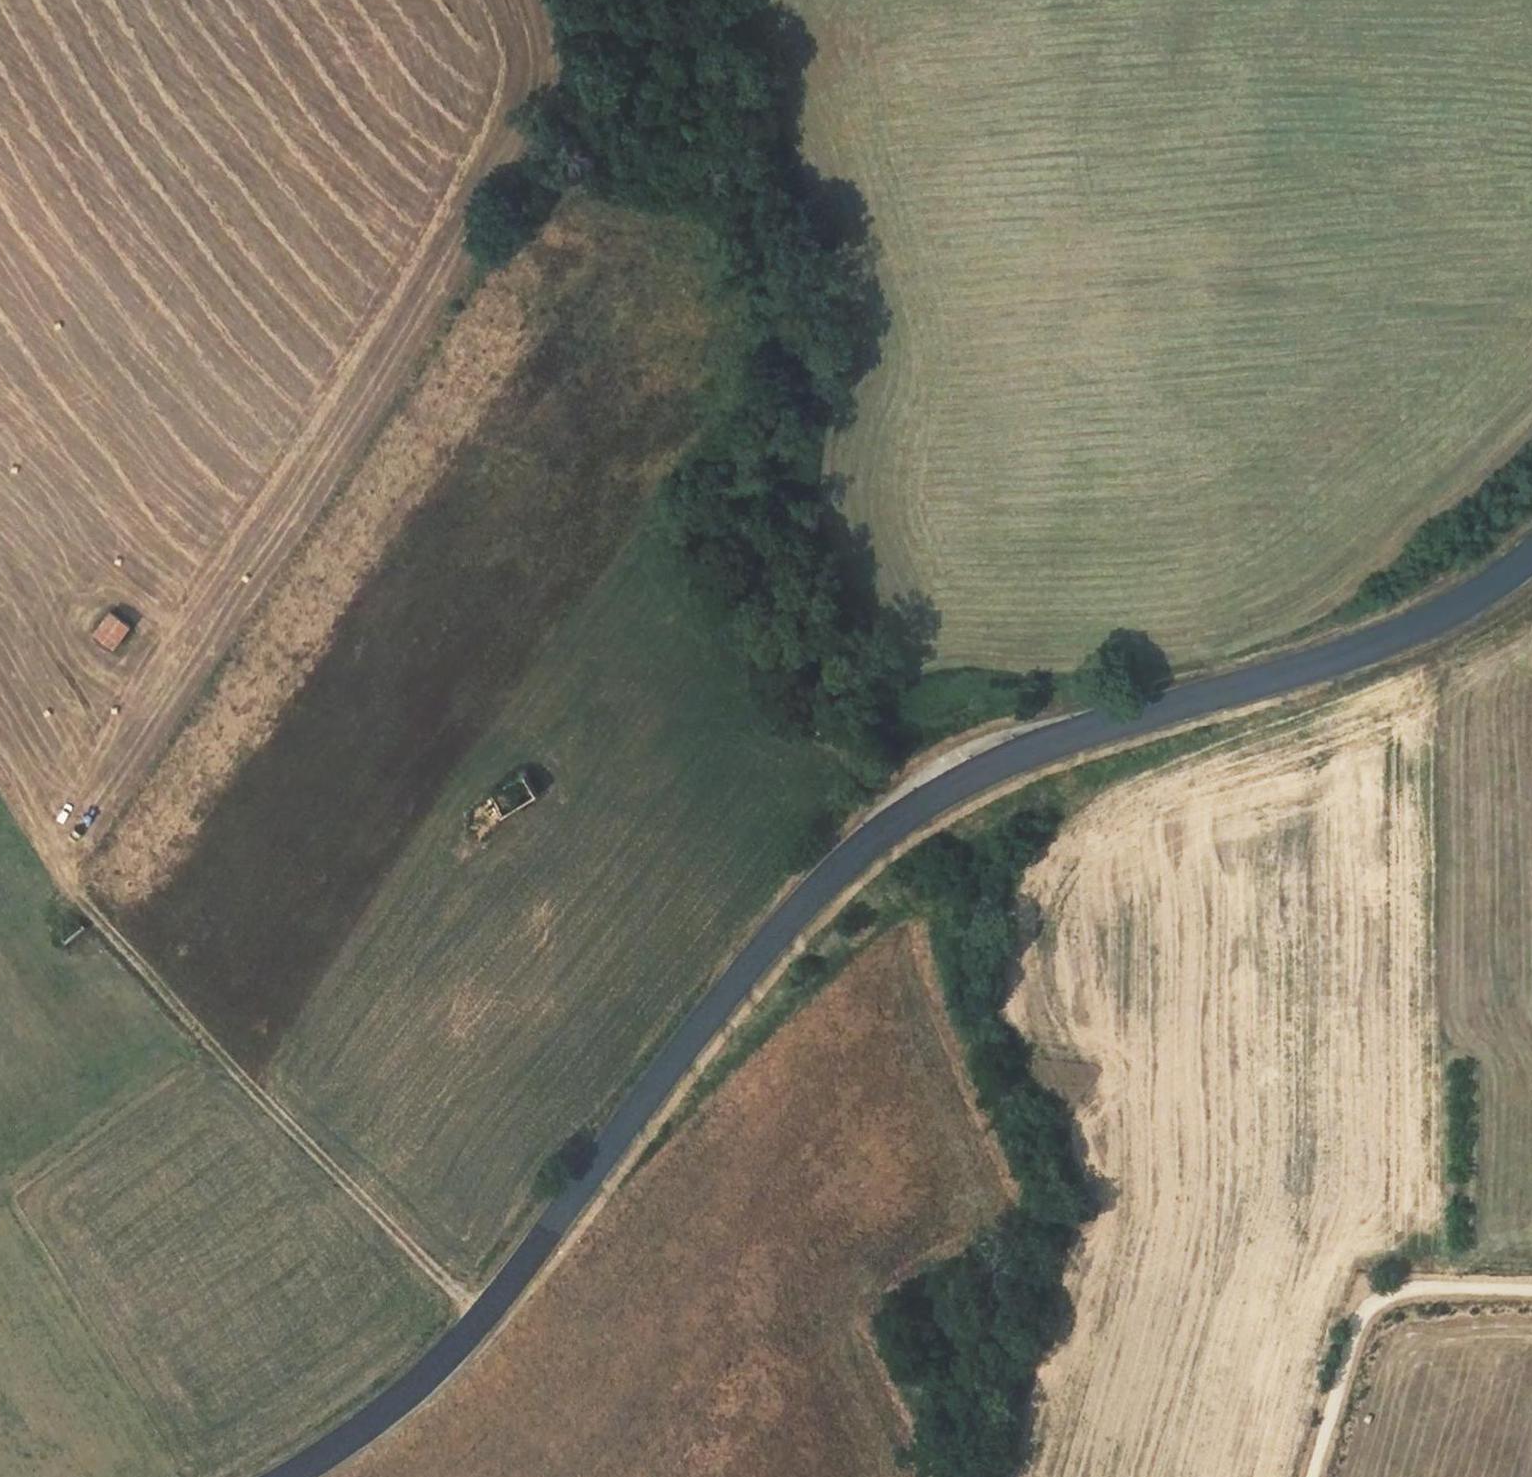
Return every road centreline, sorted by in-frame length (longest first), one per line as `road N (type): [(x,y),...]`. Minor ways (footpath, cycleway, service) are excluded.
road 1 (primary): [(287,1476),(370,1422),(441,1361),(743,968),(885,825),(929,794),(1043,741),(1331,656),(1426,620),(1531,553)]
road 2 (track): [(1314,1476),(1349,1332),(1374,1292),(1418,1283),(1531,1284)]

